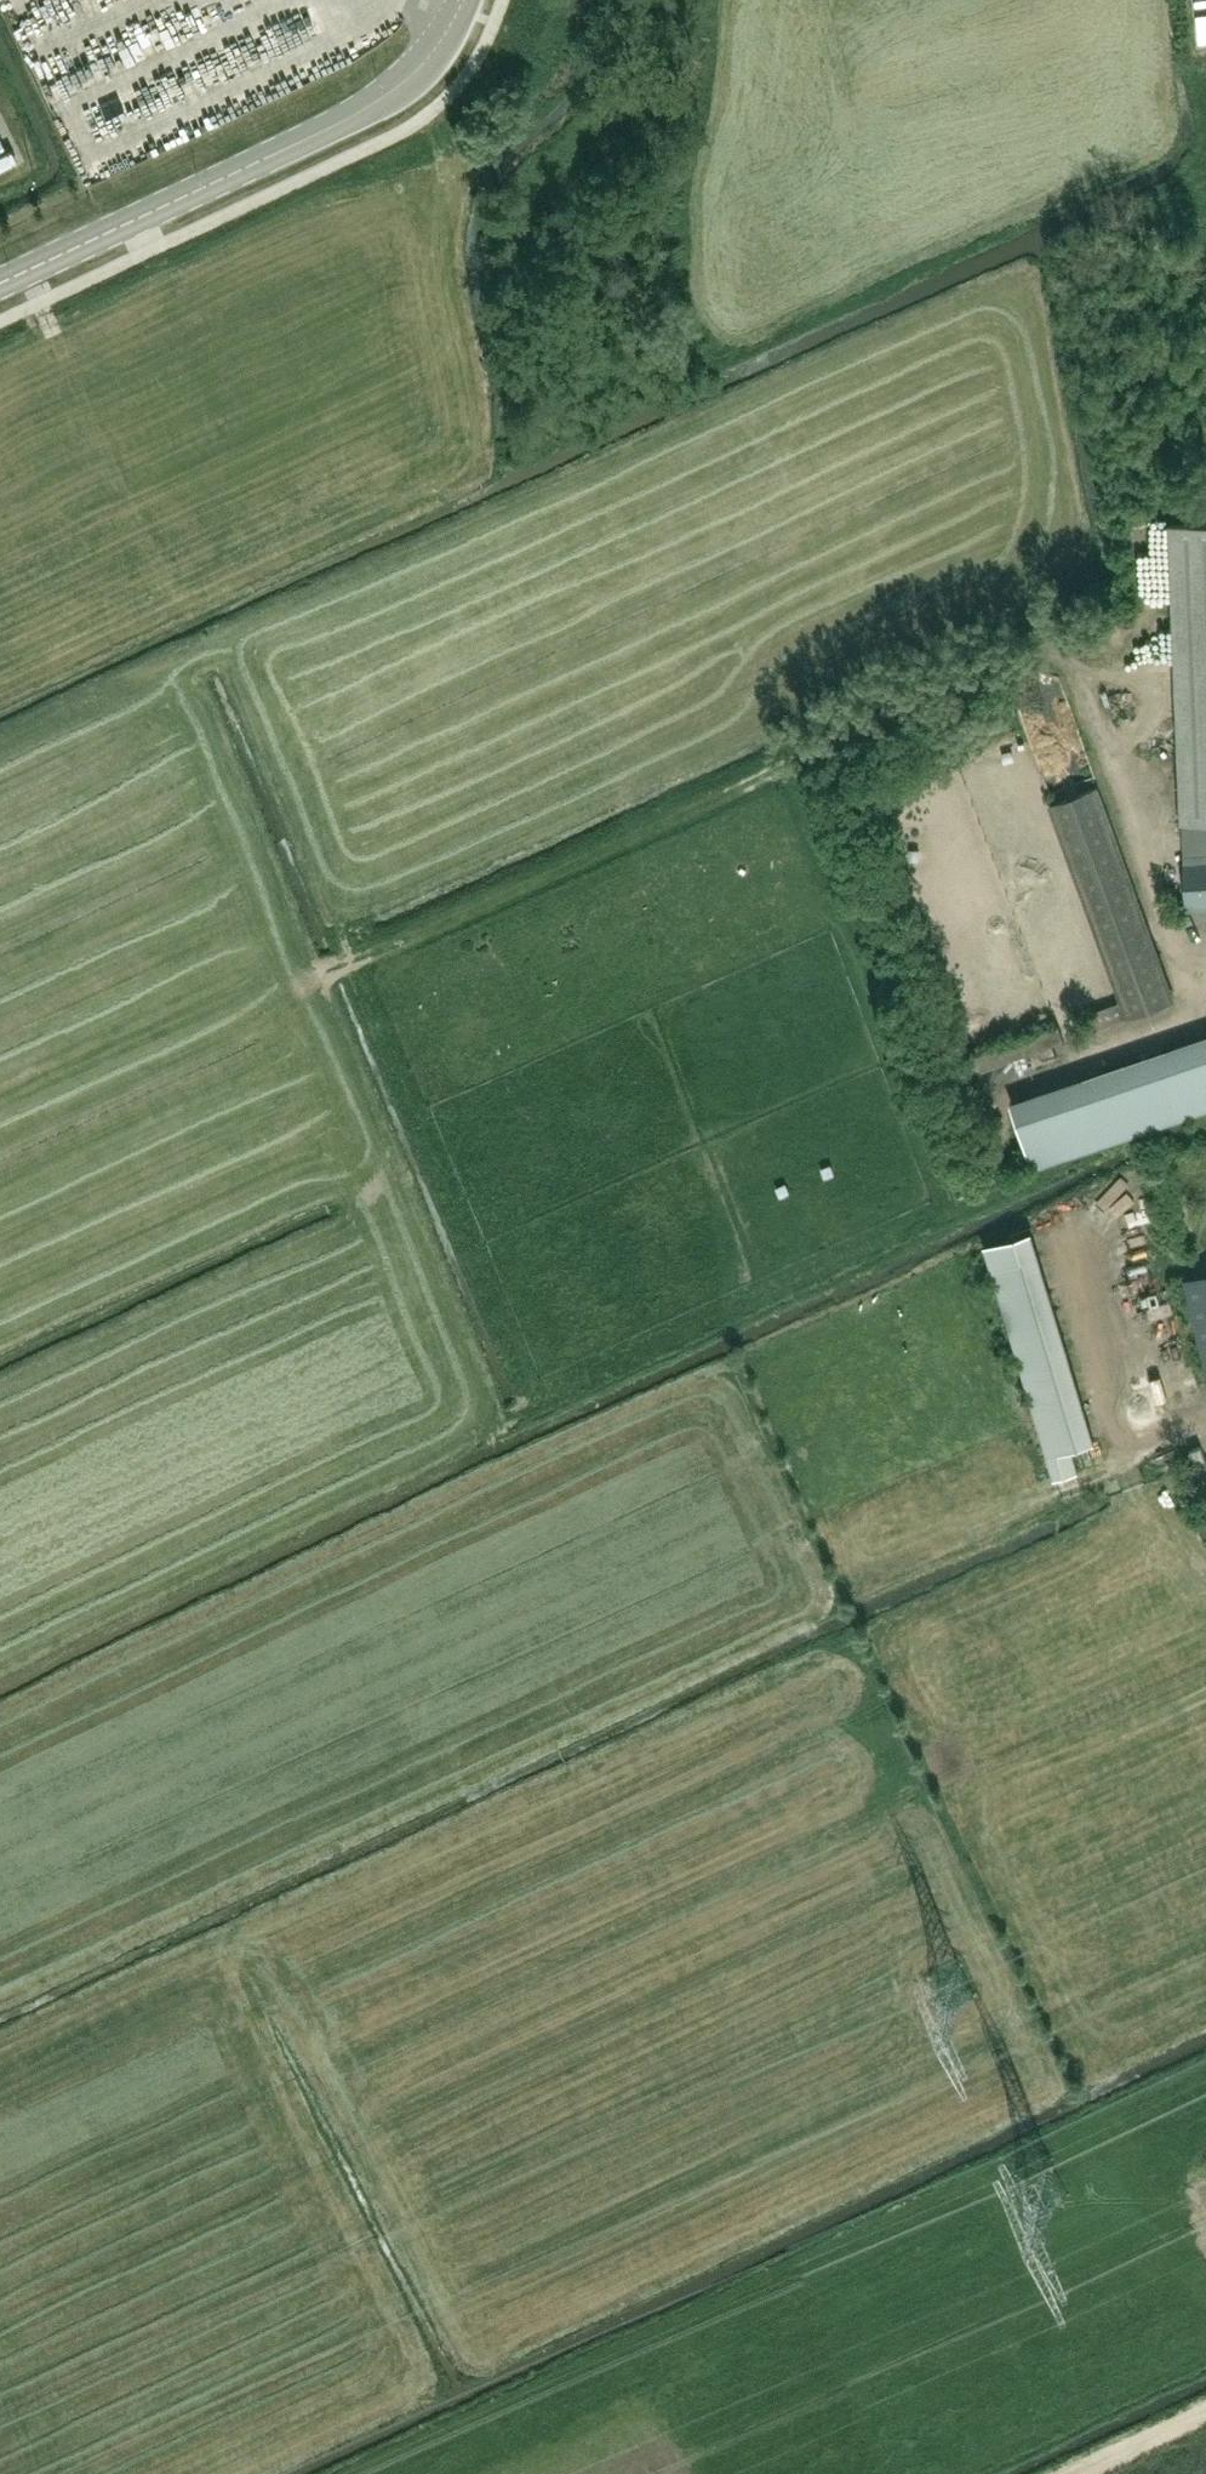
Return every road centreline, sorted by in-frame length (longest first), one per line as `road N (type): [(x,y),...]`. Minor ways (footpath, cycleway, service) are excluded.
road 1 (tertiary): [(0,281),(367,107),(408,80),(464,0)]
road 2 (track): [(1068,2473),(1205,2408)]

